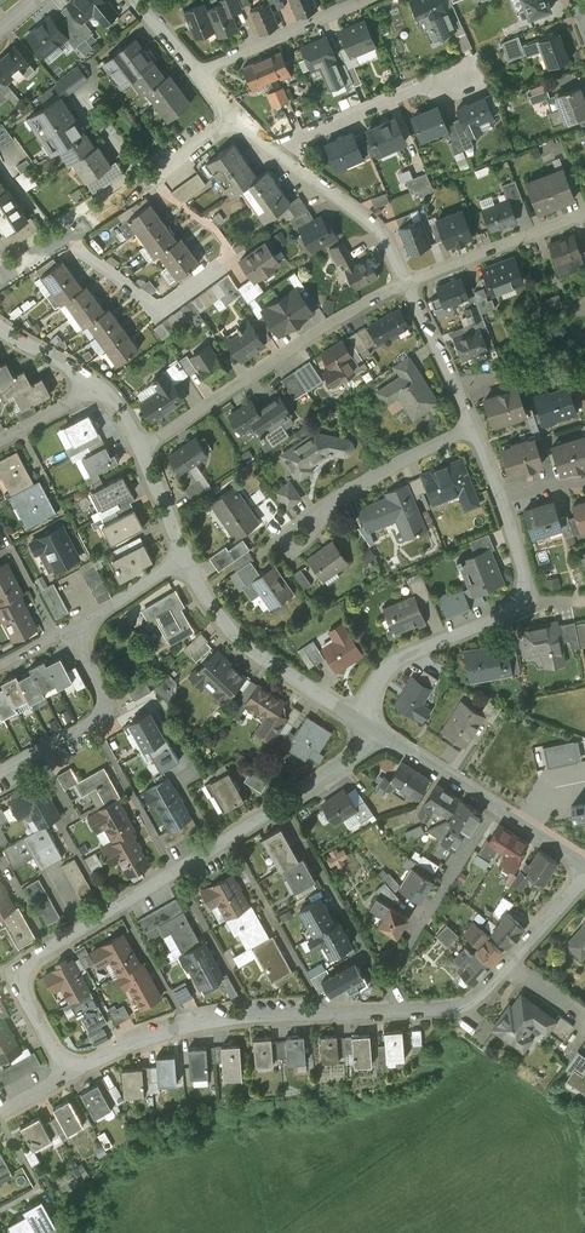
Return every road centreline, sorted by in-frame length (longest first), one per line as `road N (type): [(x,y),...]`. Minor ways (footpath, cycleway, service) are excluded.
road 1 (residential): [(382,732),(283,805),(25,961),(22,992),(70,1076)]
road 2 (residential): [(362,717),(400,658),(512,609),(523,590),(516,541),(476,429)]
road 3 (residential): [(398,1009),(187,1024),(70,1076)]
road 4 (residential): [(144,451),(343,317),(408,286)]
road 5 (residential): [(0,283),(235,114)]
road 6 (residential): [(362,717),(258,657),(228,629),(183,557)]
road 7 (residential): [(584,865),(382,732)]
road 8 (residential): [(476,429),(345,494),(292,540)]
road 9 (residential): [(73,628),(98,687),(97,717),(0,776)]
road 10 (residential): [(281,151),(462,72)]
road 11 (residential): [(408,286),(584,216)]
road 12 (residential): [(281,151),(372,222),(408,286)]
road 13 (residential): [(195,72),(363,0)]
road 14 (residential): [(476,429),(408,286)]
road 15 (residential): [(73,628),(183,557)]

